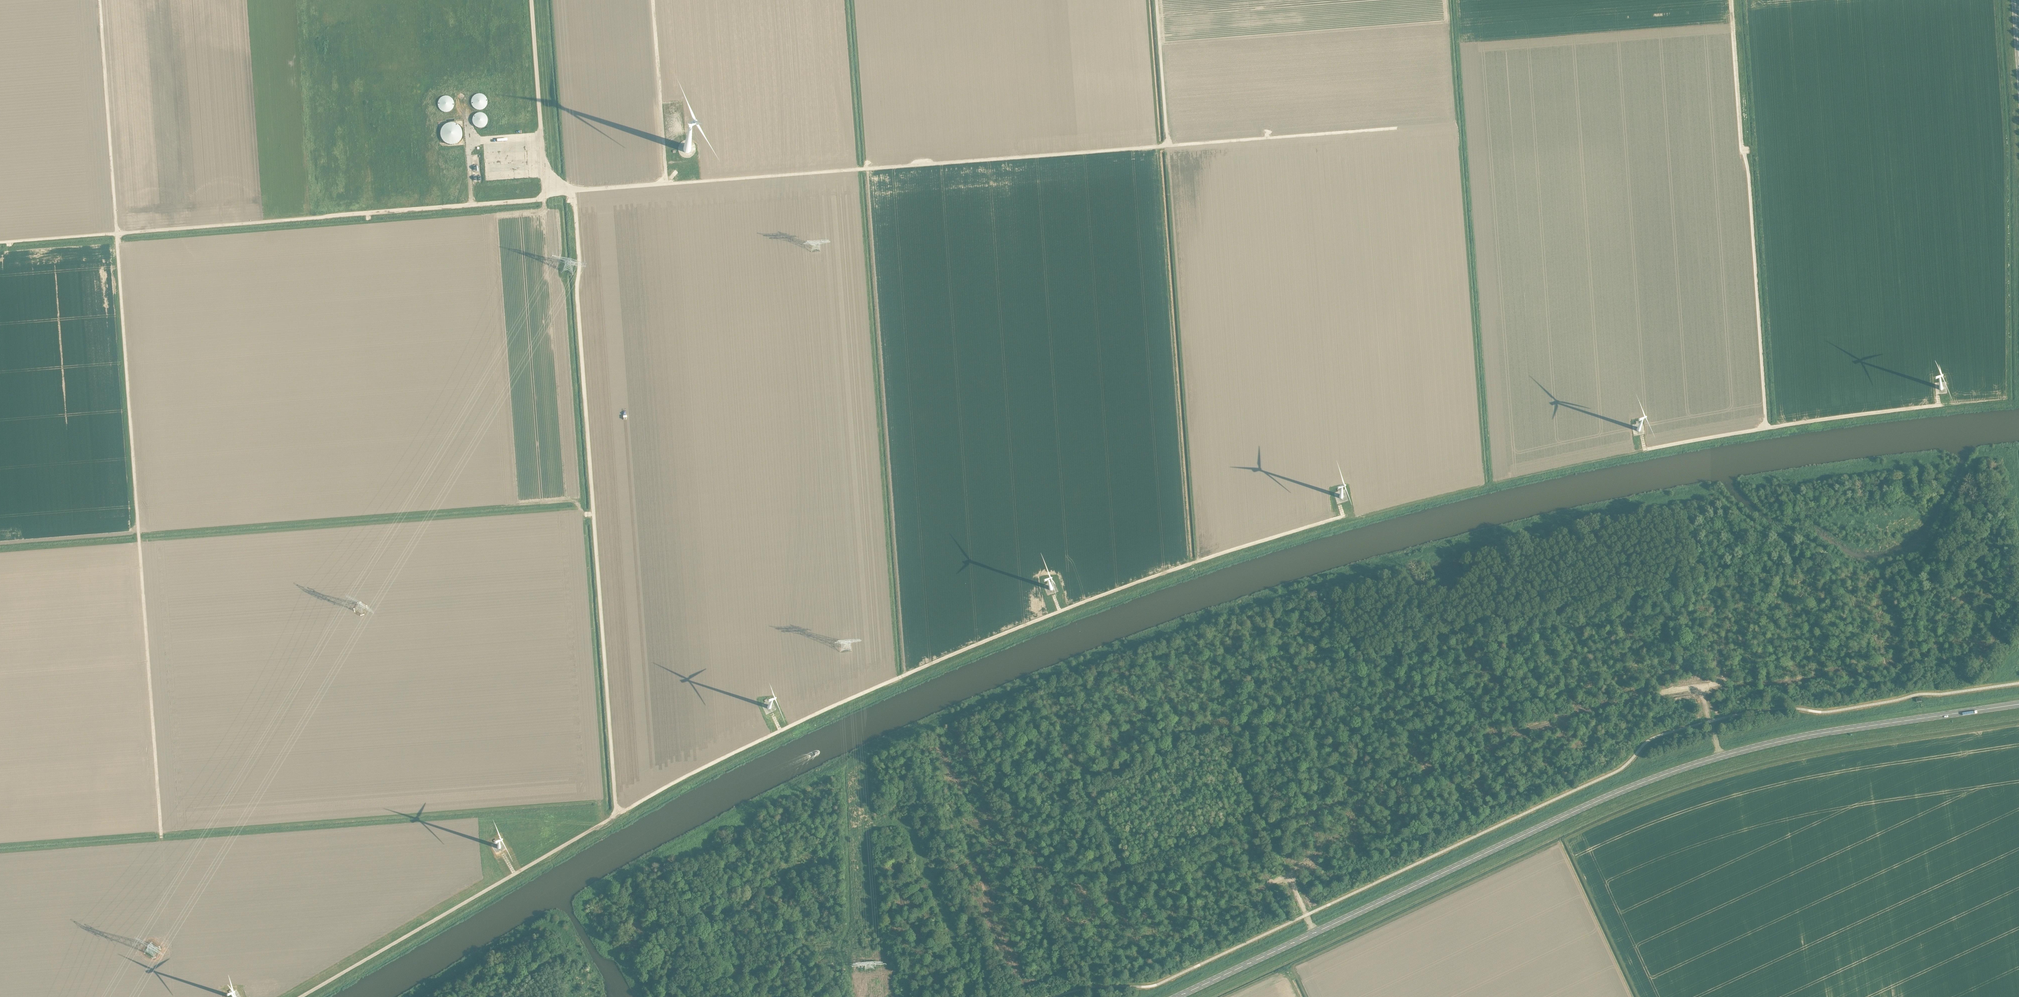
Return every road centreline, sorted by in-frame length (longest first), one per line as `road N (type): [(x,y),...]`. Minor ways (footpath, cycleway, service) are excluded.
road 1 (primary): [(1177,996),(1551,822),(1709,759),(2018,704)]

